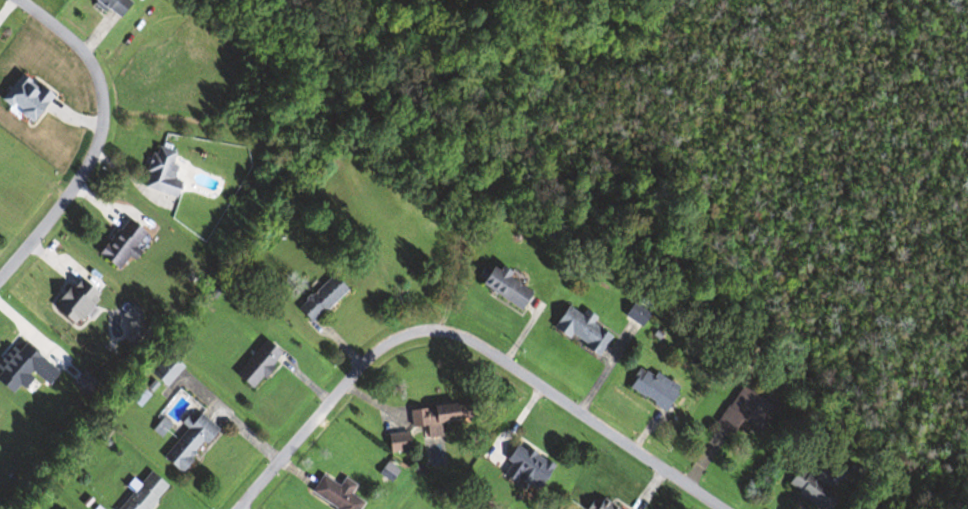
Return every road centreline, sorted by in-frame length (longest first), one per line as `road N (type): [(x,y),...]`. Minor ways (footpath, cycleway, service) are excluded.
road 1 (residential): [(723,508),(477,342),(441,331),(406,334),(372,354),(235,508)]
road 2 (residential): [(0,269),(92,153),(105,113),(86,56),(22,0)]

